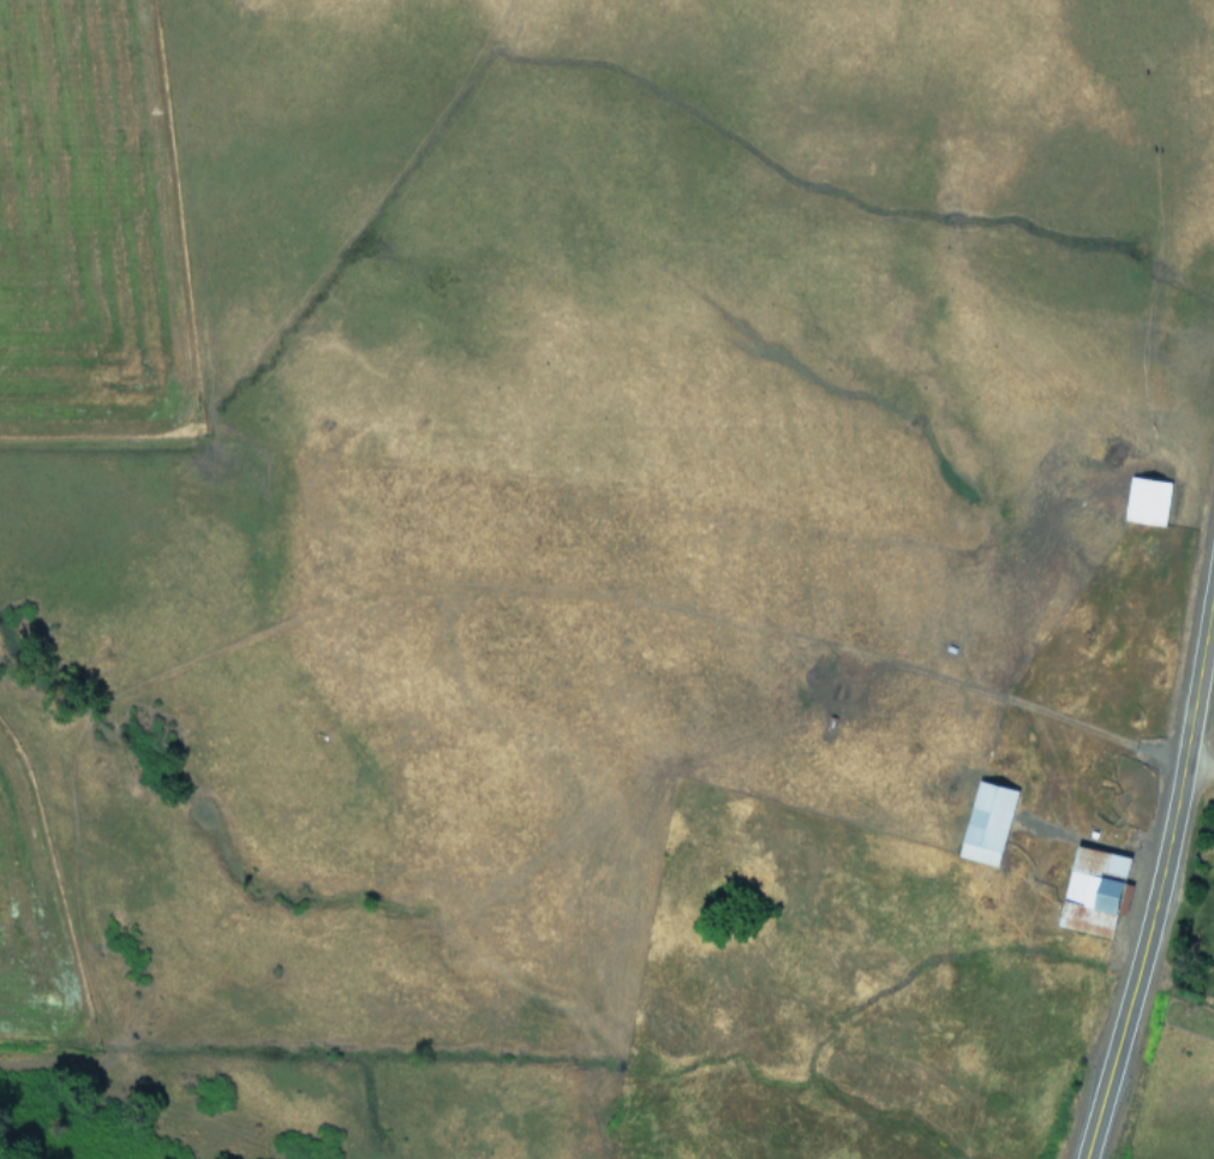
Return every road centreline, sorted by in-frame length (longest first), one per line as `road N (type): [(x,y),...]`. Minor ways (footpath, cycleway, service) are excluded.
road 1 (secondary): [(1213,555),(1153,883),(1076,1158)]

